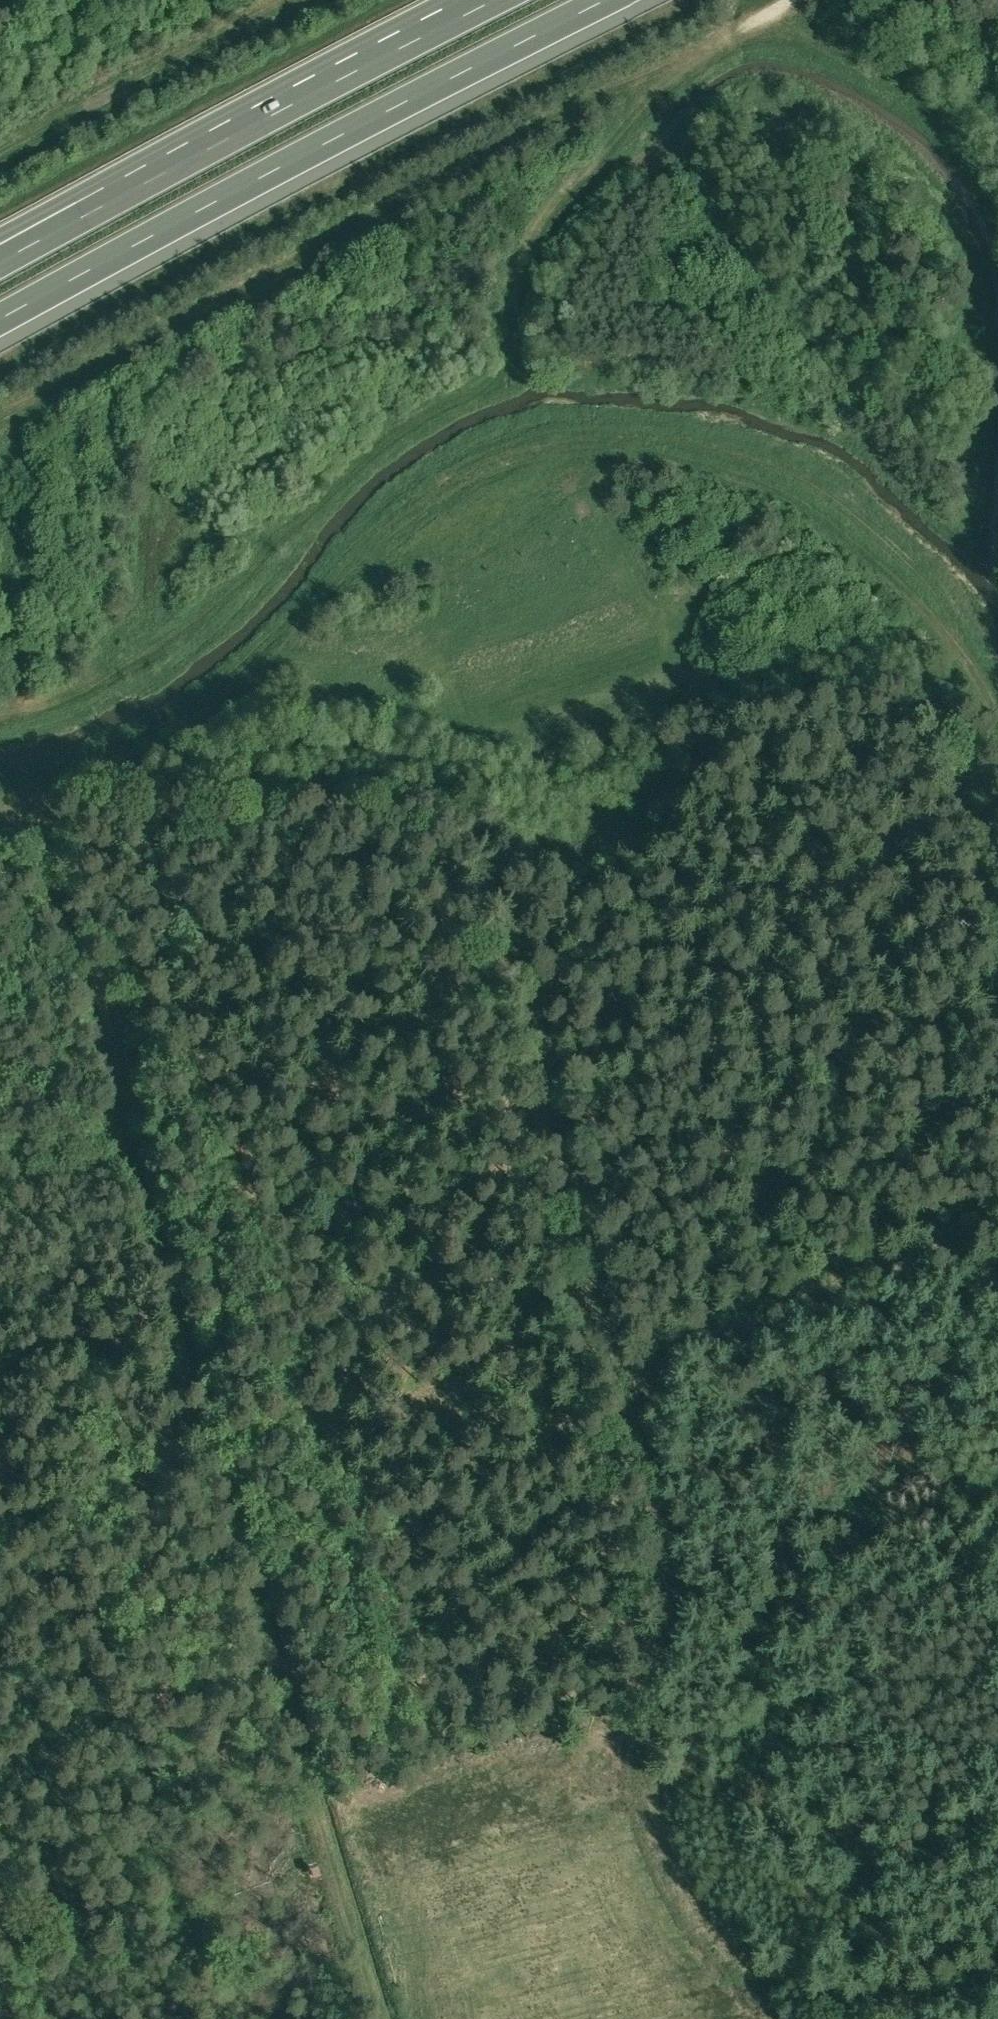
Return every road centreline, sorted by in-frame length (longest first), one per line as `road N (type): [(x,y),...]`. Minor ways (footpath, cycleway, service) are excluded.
road 1 (motorway): [(0,323),(616,0)]
road 2 (motorway): [(496,0),(0,264)]

